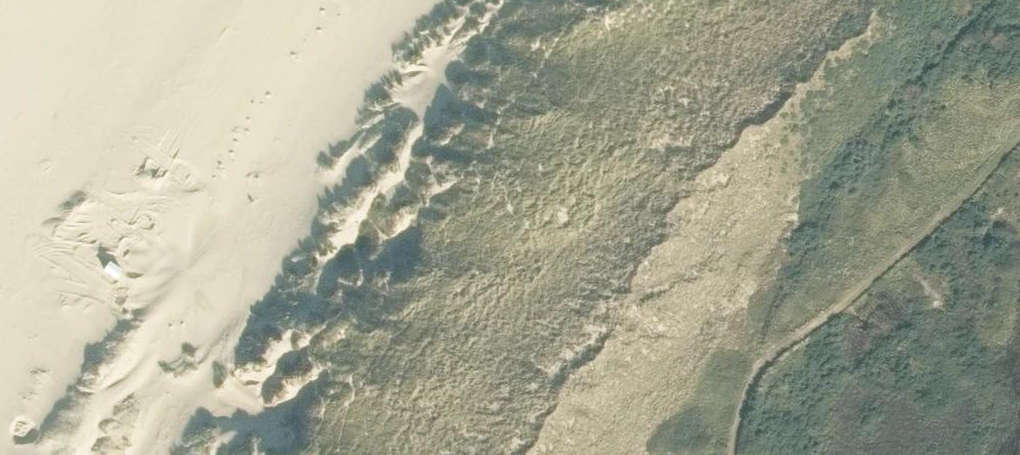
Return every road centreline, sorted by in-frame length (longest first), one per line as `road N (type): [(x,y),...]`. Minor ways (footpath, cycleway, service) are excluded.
road 1 (track): [(1019,136),(978,185),(851,298),(764,360),(746,389),(731,454)]

